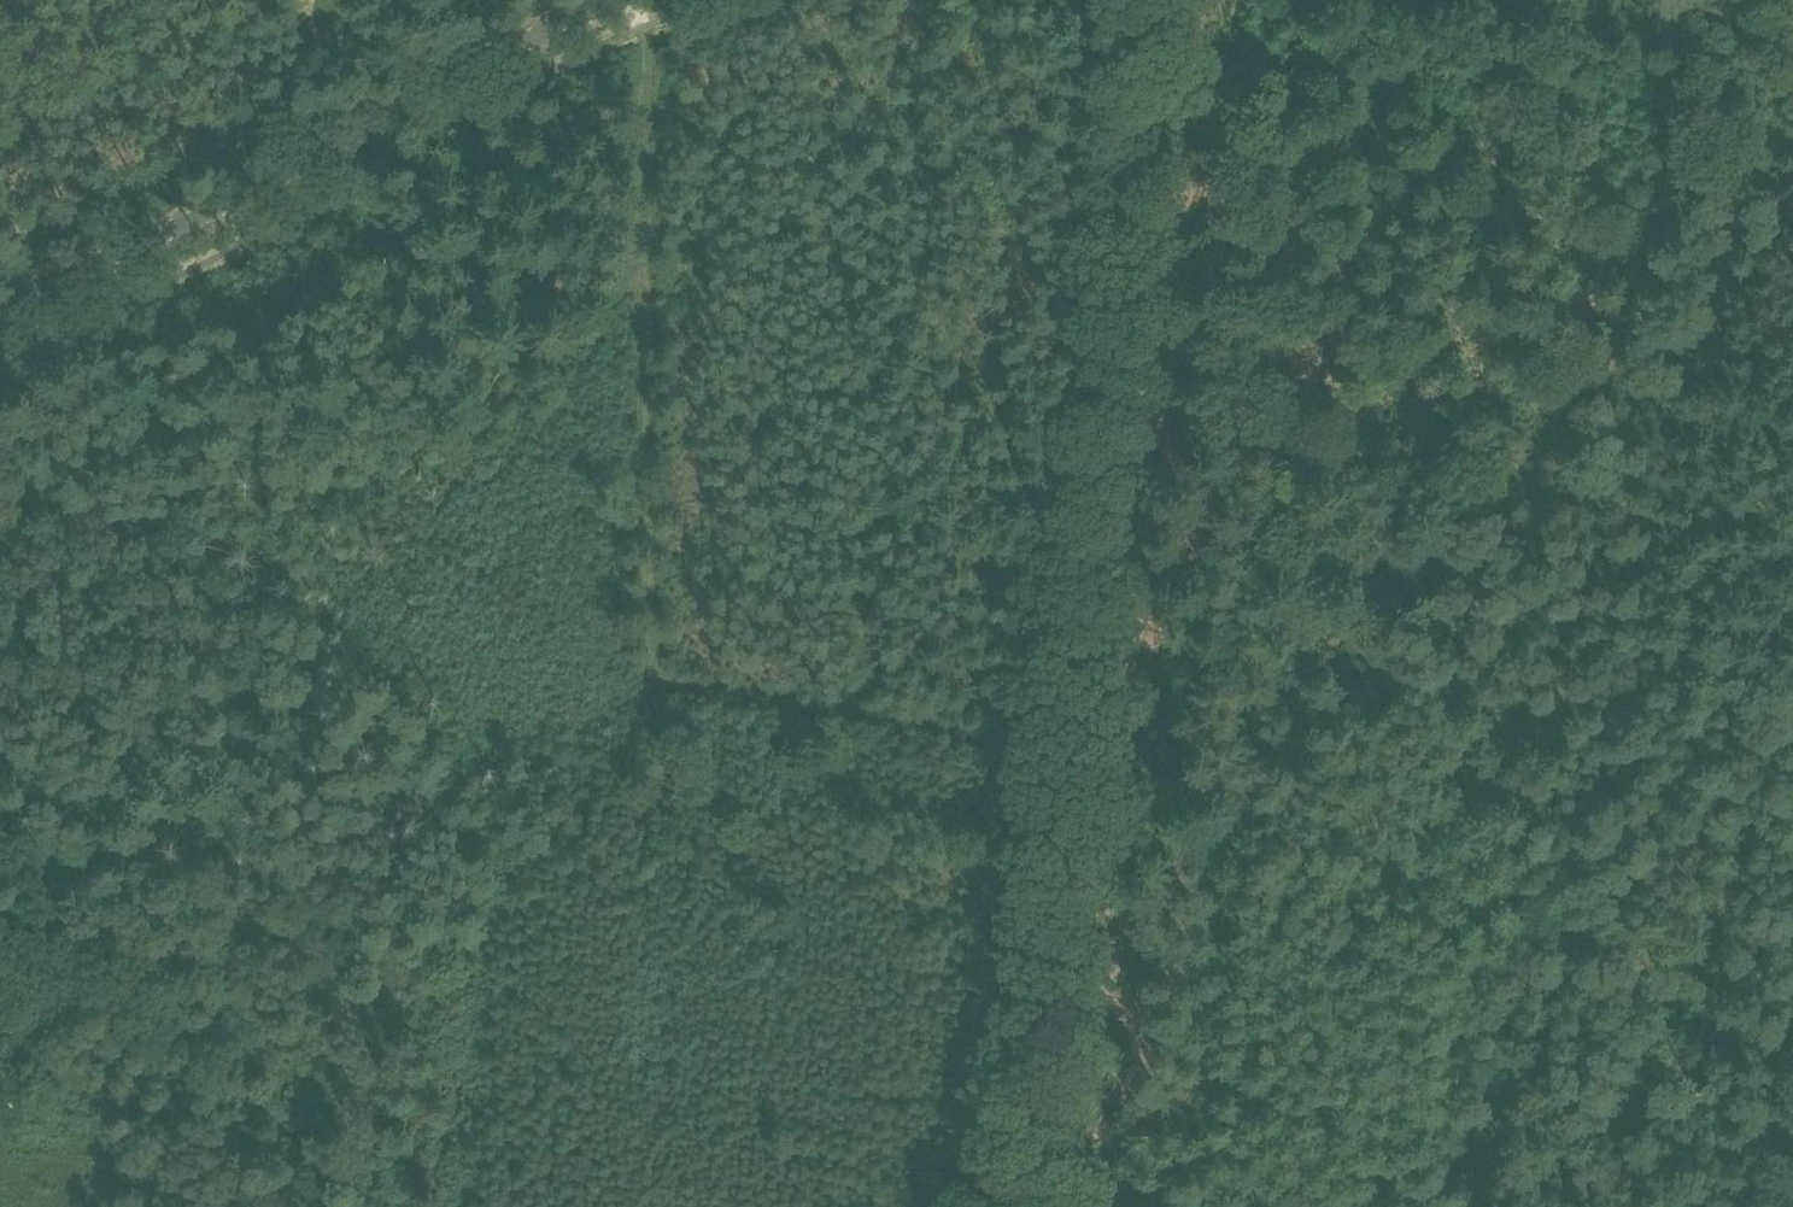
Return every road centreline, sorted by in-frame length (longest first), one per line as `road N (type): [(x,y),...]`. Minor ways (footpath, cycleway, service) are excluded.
road 1 (tertiary): [(0,300),(219,209),(599,0)]

